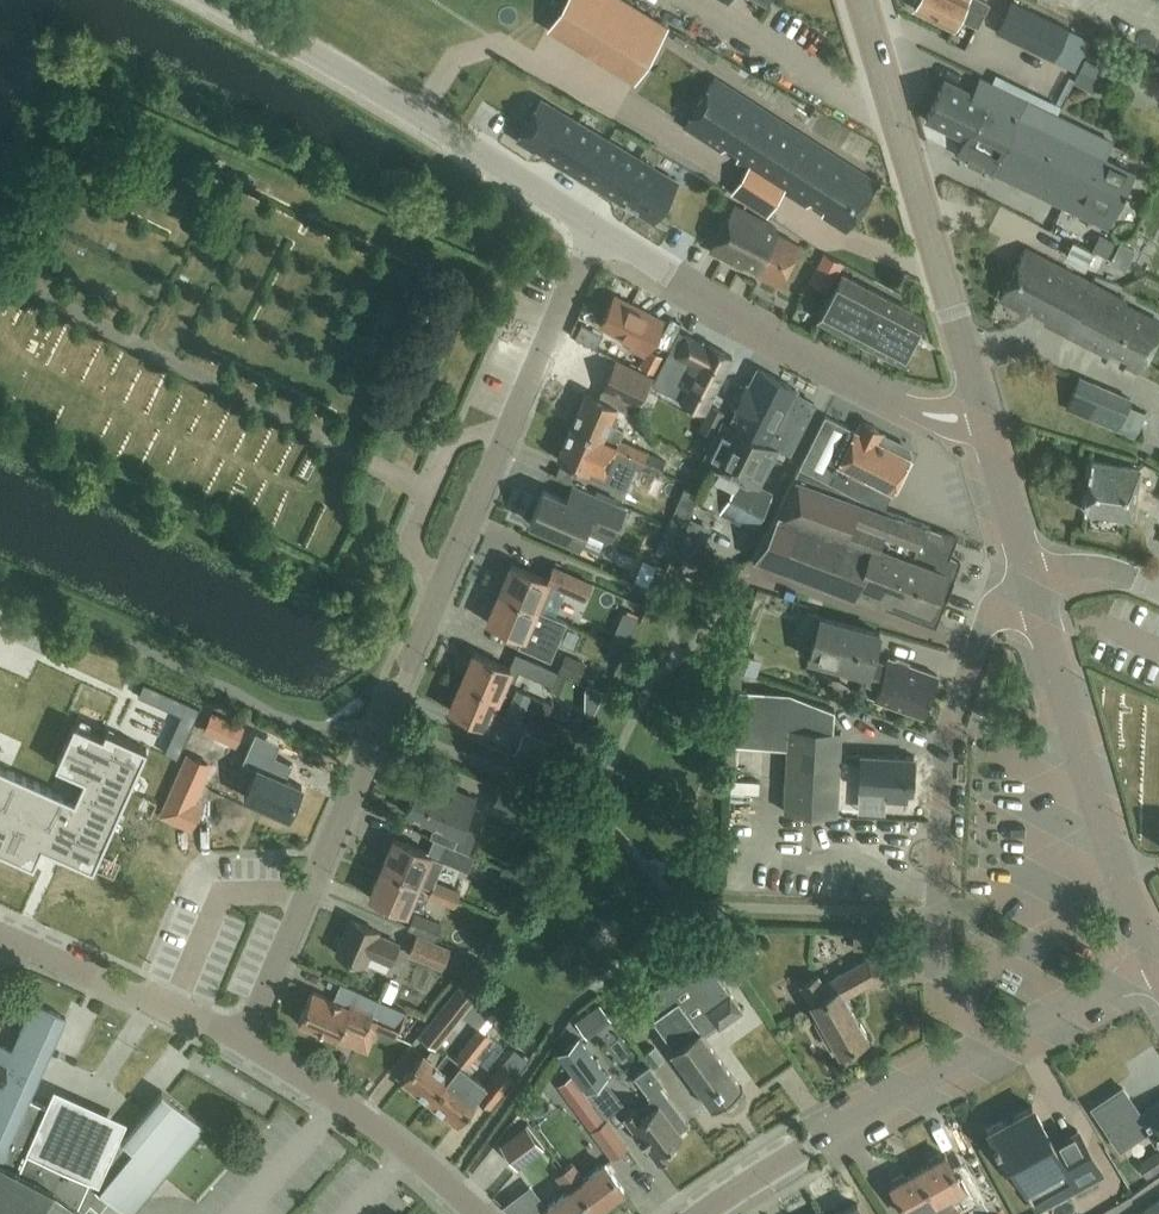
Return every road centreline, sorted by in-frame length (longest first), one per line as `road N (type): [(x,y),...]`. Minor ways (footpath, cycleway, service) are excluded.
road 1 (unclassified): [(245,1040),(598,227)]
road 2 (unclassified): [(1006,1044),(938,998),(937,913),(949,730),(988,612),(1029,578)]
road 3 (unclassified): [(598,227),(220,0)]
road 4 (unclassified): [(978,405),(925,414),(810,356),(598,227)]
road 5 (tertiary): [(978,405),(863,0)]
road 6 (tertiary): [(1158,954),(1122,866),(1029,578)]
road 7 (unclassified): [(709,1213),(807,1146),(1006,1044)]
road 8 (residential): [(482,1213),(430,1166),(245,1040)]
road 9 (unclassified): [(245,1040),(0,935)]
road 10 (tertiary): [(1029,578),(978,405)]
road 11 (unclassified): [(1006,1044),(1158,962)]
road 12 (tertiary): [(1158,586),(1106,568),(1073,566),(1029,578)]

